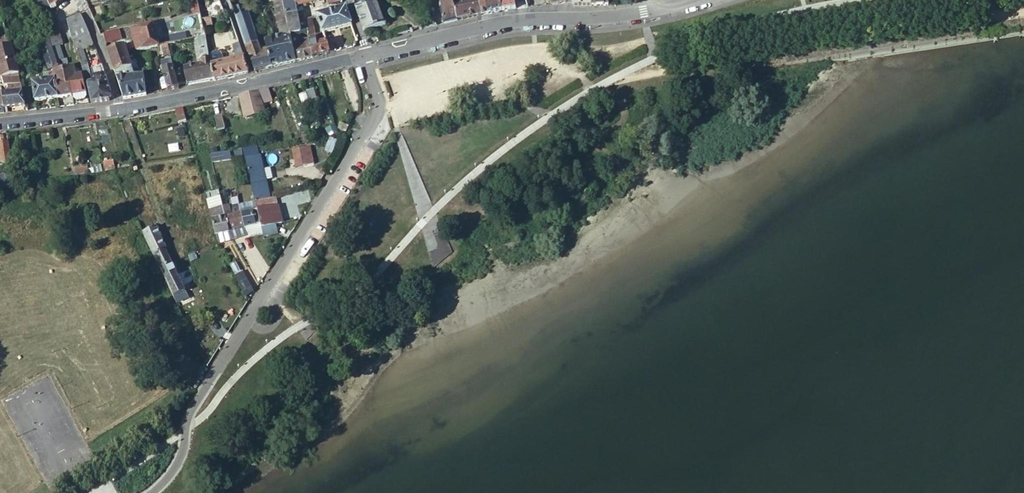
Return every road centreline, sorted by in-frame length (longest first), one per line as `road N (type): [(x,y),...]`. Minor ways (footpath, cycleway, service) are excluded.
road 1 (residential): [(150,492),(177,463),(192,409),(373,121),(377,106),(365,54)]
road 2 (residential): [(365,54),(510,21),(616,17),(691,0)]
road 3 (residential): [(121,112),(365,54)]
road 4 (residential): [(0,124),(121,112)]

